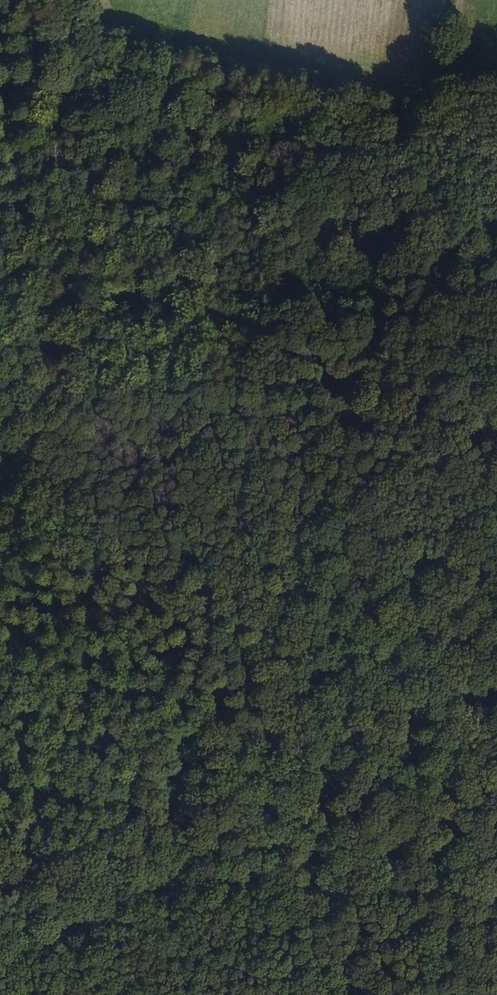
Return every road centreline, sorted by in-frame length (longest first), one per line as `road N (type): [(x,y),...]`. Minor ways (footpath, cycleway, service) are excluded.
road 1 (track): [(125,883),(255,659),(281,586),(295,505),(348,428),(403,395)]
road 2 (track): [(0,884),(496,893)]

